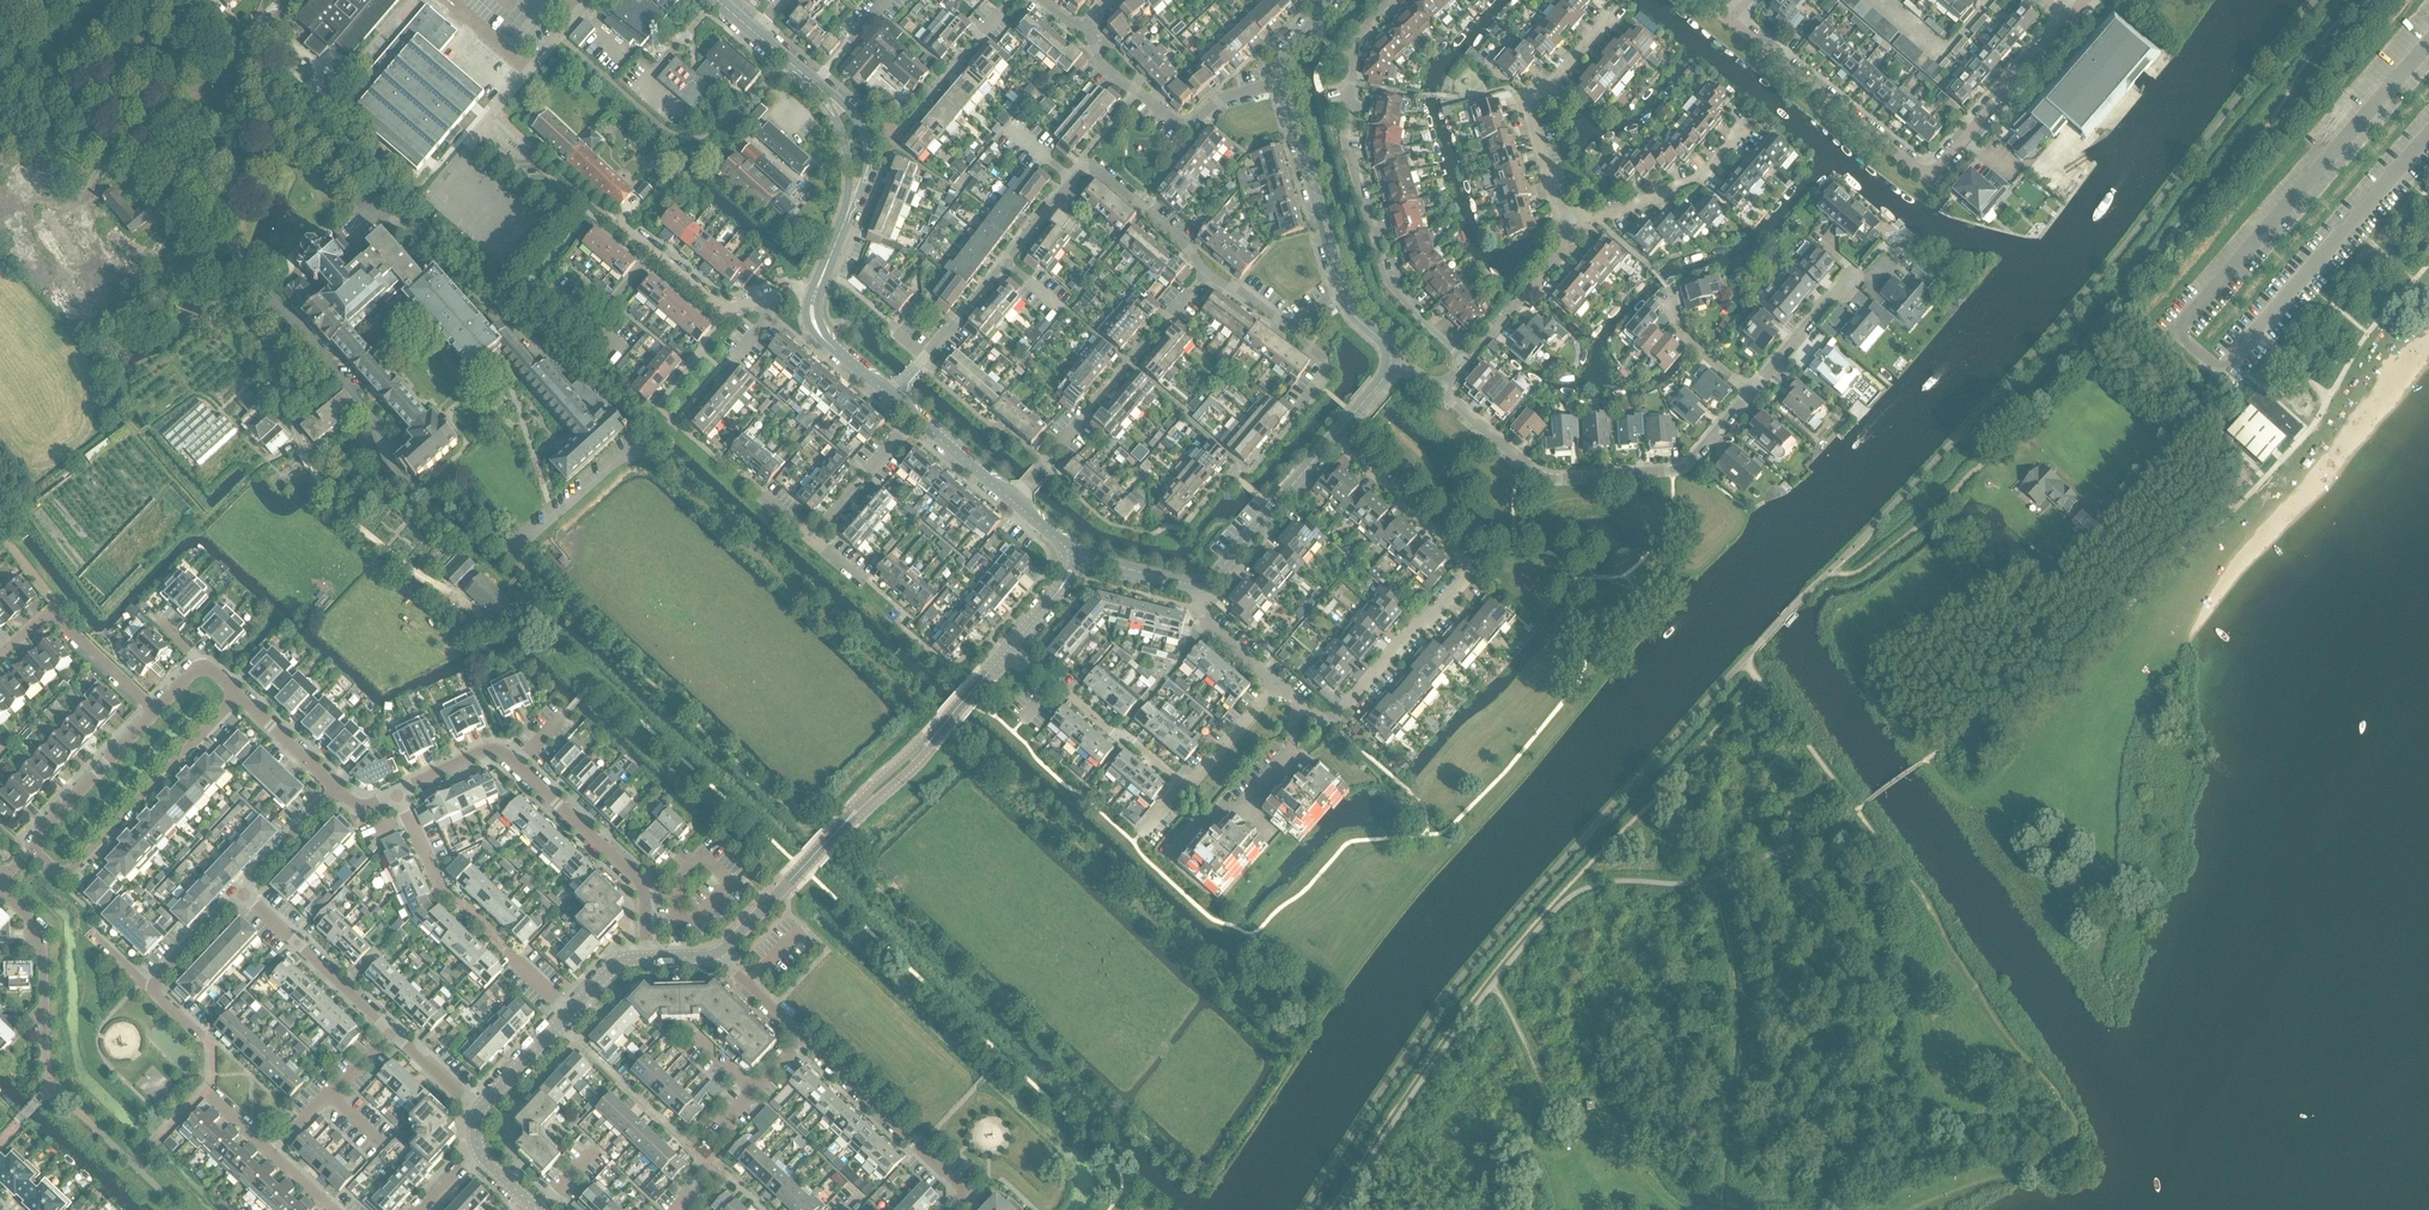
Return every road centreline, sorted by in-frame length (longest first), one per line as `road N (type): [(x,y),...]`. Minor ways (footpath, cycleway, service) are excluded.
road 1 (residential): [(1298,704),(1314,718),(1338,715),(1465,577),(1463,556),(1332,440)]
road 2 (tertiary): [(716,954),(911,761),(1012,645)]
road 3 (residential): [(1465,361),(1383,275),(1347,153),(1351,49),(1390,0)]
road 4 (residential): [(397,794),(489,749),(502,752),(643,887),(646,959)]
road 5 (residential): [(1750,393),(1689,465),(1550,479),(1438,392)]
road 6 (residential): [(958,1209),(959,1186),(716,954)]
road 7 (residential): [(33,848),(63,873),(70,869),(237,694)]
road 8 (residential): [(1573,236),(1558,216),(1529,117),(1609,18)]
road 9 (residential): [(1928,175),(1728,20)]
road 10 (residential): [(1283,85),(1219,101),(1195,124),(1175,123),(1099,63),(1087,29)]
road 11 (residential): [(612,217),(723,308),(792,292),(814,298)]
road 12 (residential): [(1814,237),(1858,274),(1841,294),(1830,295),(1750,393)]
road 13 (residential): [(1182,784),(1012,645)]
road 14 (residential): [(1171,861),(1201,825),(1258,802),(1288,767),(1298,704)]
road 15 (residential): [(1343,293),(1283,85)]
road 16 (residential): [(391,1034),(240,890)]
road 17 (residential): [(1928,175),(2067,20)]
road 18 (residential): [(1573,236),(1594,219),(1700,179),(1743,128)]
road 19 (residential): [(0,657),(52,617),(155,712)]
road 20 (residential): [(1332,440),(1220,570),(1197,584)]
road 21 (residential): [(33,848),(155,712)]
road 22 (residential): [(272,1152),(391,1034)]
road 23 (residential): [(1465,361),(1573,236)]
road 24 (residential): [(46,1036),(43,935),(0,891)]
road 25 (residential): [(1207,273),(1087,166)]
road 26 (residential): [(812,539),(915,418)]
road 27 (tertiary): [(849,211),(870,168),(866,138),(847,107),(814,83)]
road 28 (residential): [(240,890),(337,790)]
road 29 (residential): [(237,694),(337,790)]
road 30 (residential): [(1275,684),(1182,784)]
road 31 (tertiary): [(478,1111),(571,1013)]
road 32 (tertiary): [(814,83),(843,142),(849,211)]
road 33 (residential): [(1750,393),(1681,335),(1669,293)]
road 34 (residential): [(149,987),(240,890)]
road 35 (tertiary): [(890,398),(817,332),(814,298)]
road 36 (residential): [(1197,584),(1210,630),(1275,684)]
road 37 (residential): [(1197,584),(1070,561)]
road 38 (tertiary): [(1011,501),(915,418)]
road 39 (residential): [(925,358),(1005,261)]
road 40 (residential): [(450,902),(397,794)]

